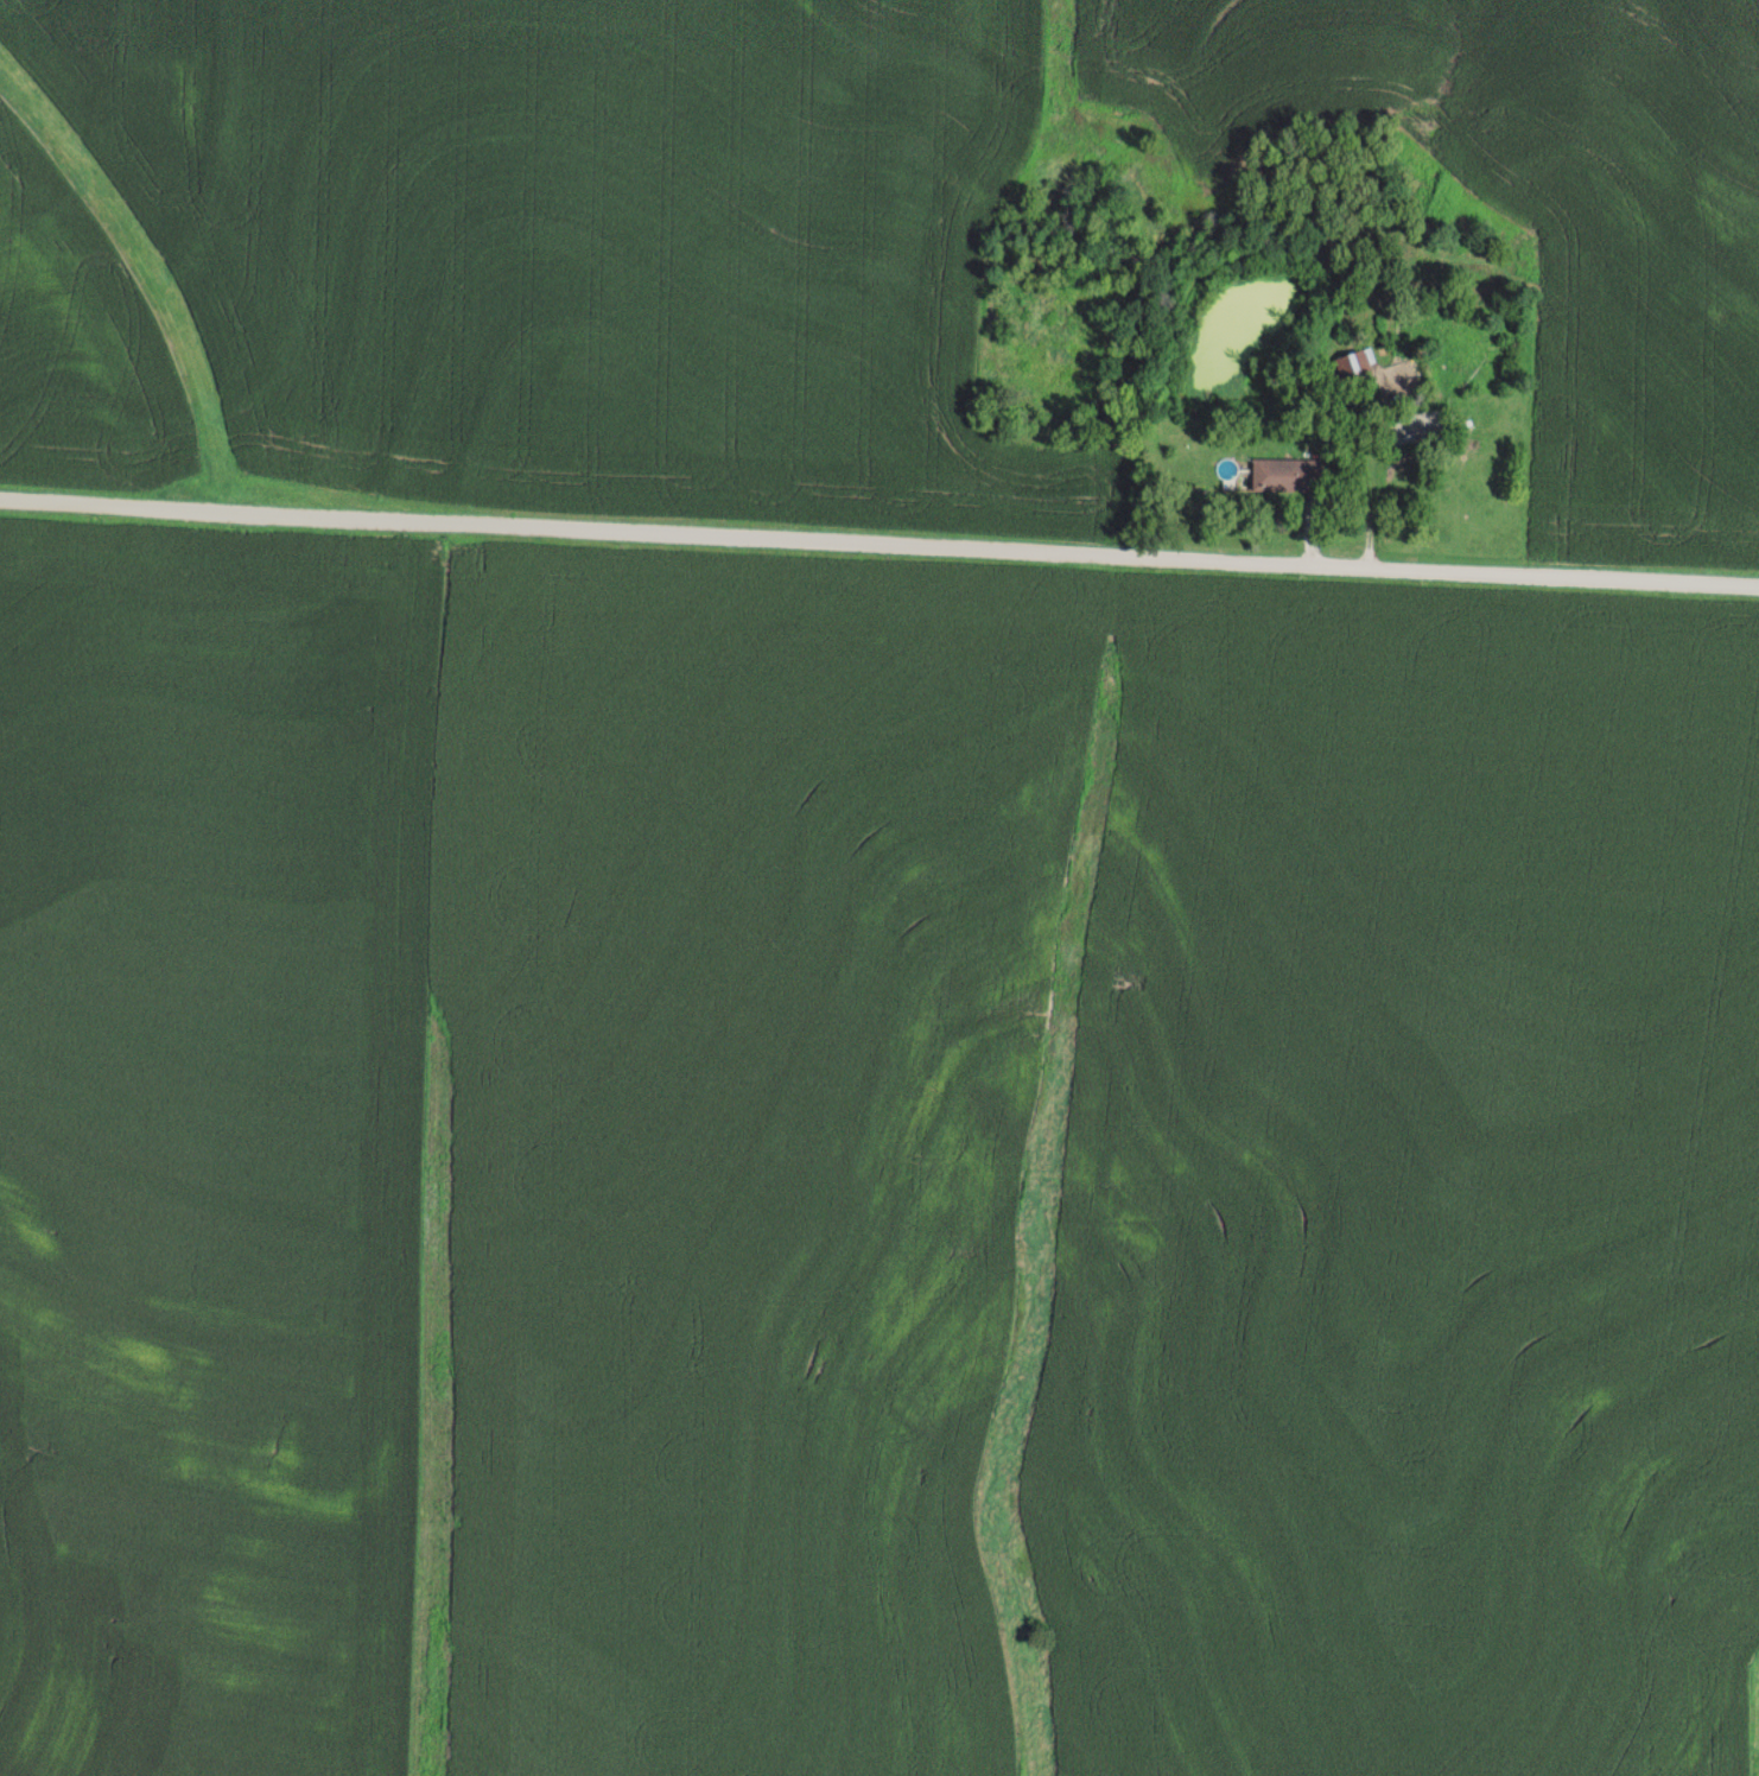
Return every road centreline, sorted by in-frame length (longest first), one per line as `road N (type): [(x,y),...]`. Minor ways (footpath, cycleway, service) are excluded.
road 1 (residential): [(0,497),(1758,584)]

